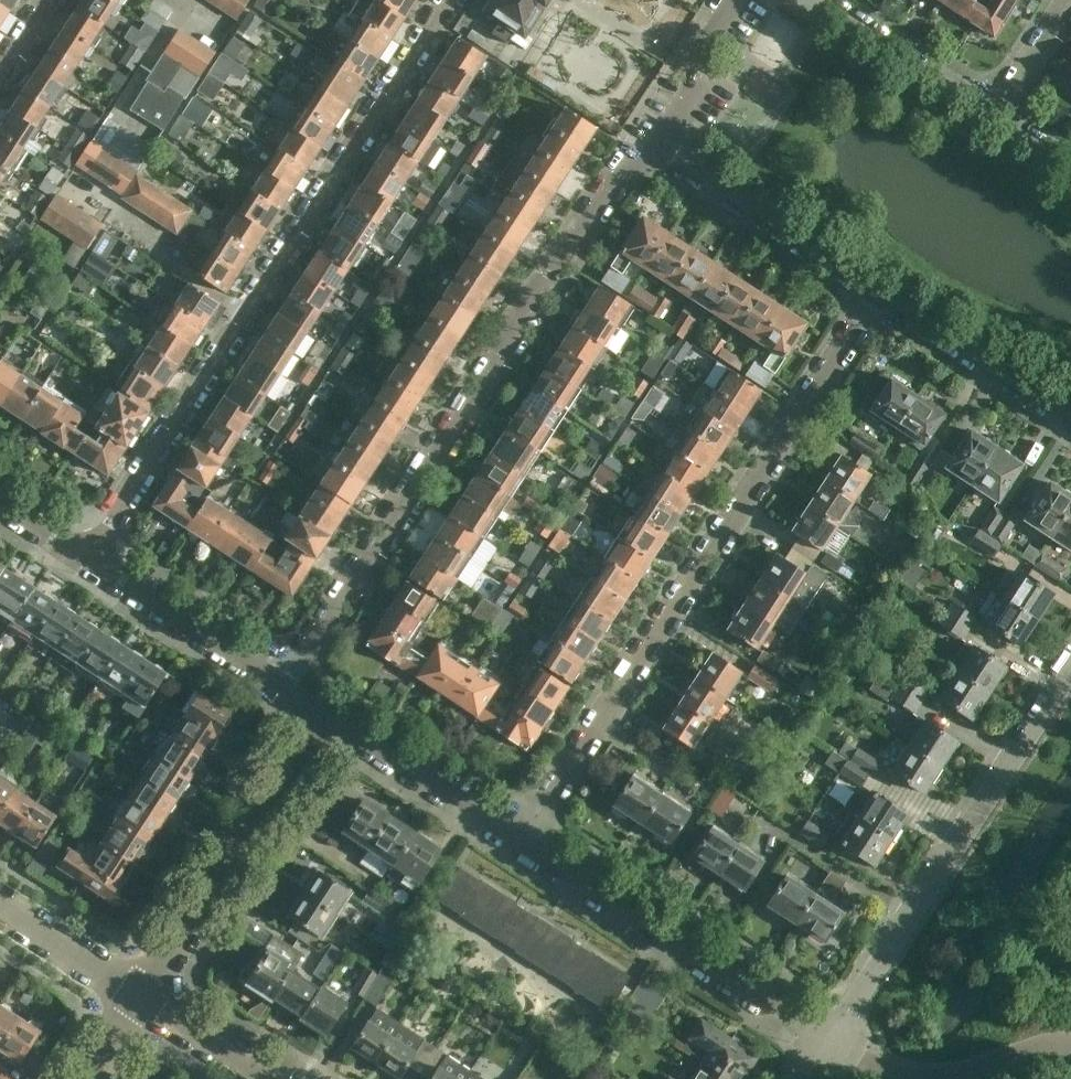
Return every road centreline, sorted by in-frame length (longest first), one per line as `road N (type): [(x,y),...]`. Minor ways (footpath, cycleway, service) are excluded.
road 1 (residential): [(453,0),(84,561)]
road 2 (residential): [(280,695),(619,170),(658,150)]
road 3 (residential): [(515,848),(878,297)]
road 4 (residential): [(824,1045),(1070,664)]
road 5 (residential): [(824,1045),(515,848)]
road 6 (residential): [(139,996),(320,721)]
road 7 (residential): [(878,297),(658,150)]
road 8 (residential): [(280,695),(84,561)]
road 9 (residential): [(515,848),(320,721)]
road 10 (residential): [(1070,423),(878,297)]
road 11 (residential): [(819,0),(996,116)]
road 12 (residential): [(658,150),(692,96),(698,51),(734,0)]
road 13 (residential): [(139,996),(0,906)]
road 14 (residential): [(267,1078),(139,996)]
road 15 (residential): [(996,116),(1070,4)]

